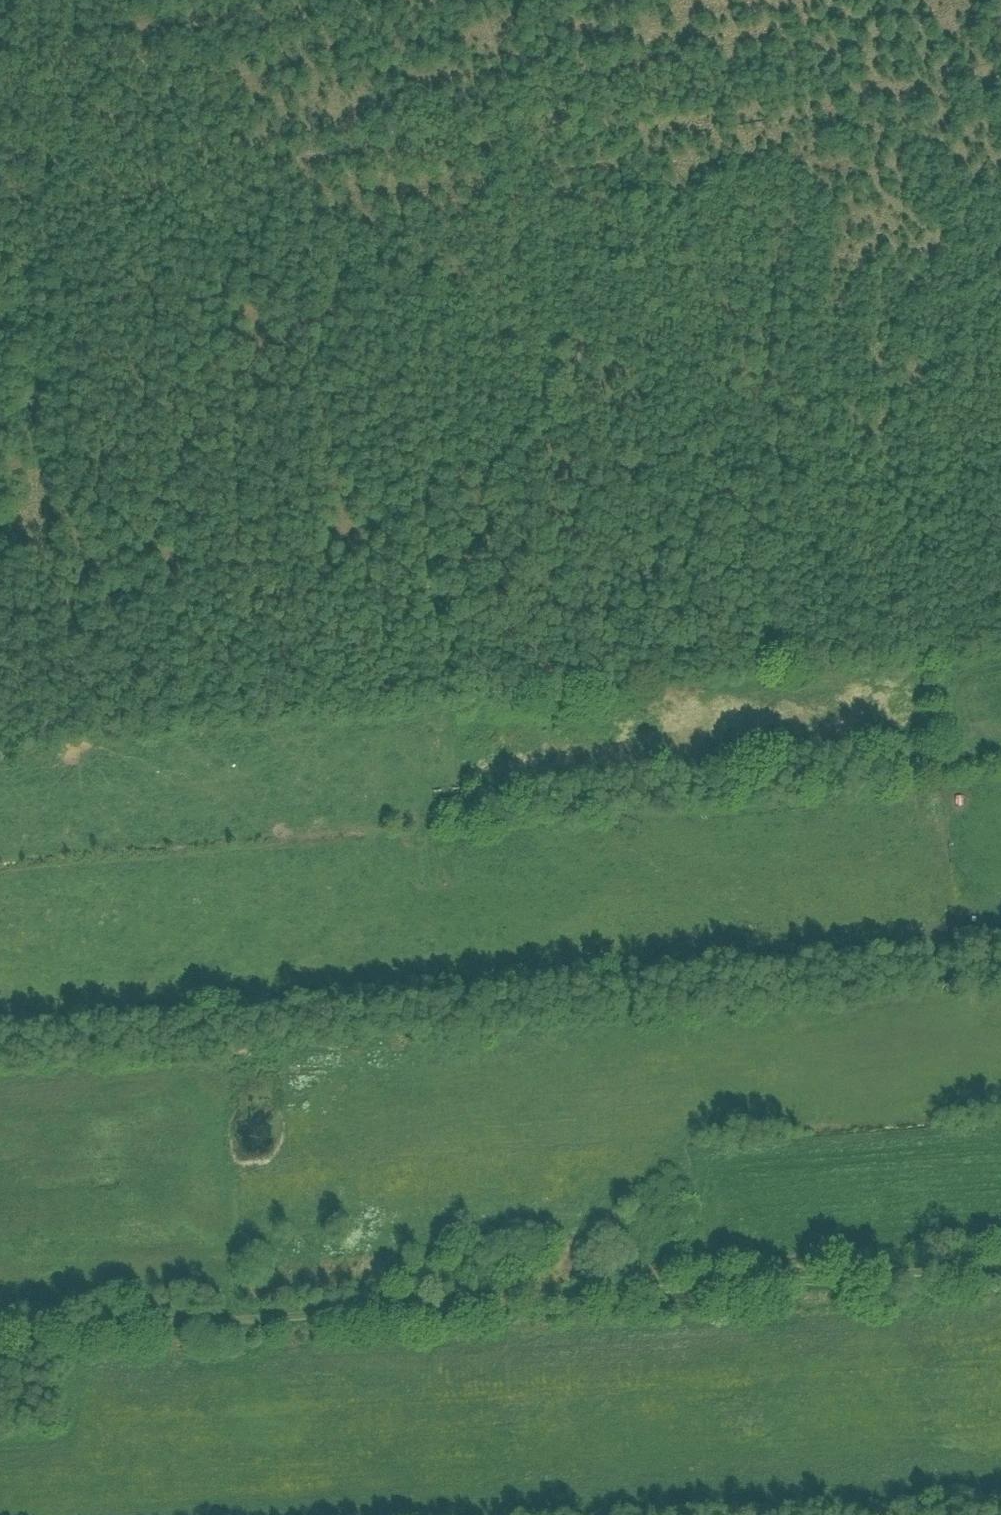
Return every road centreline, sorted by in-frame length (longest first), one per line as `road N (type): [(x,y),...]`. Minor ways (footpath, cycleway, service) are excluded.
road 1 (track): [(0,1339),(1000,1270)]

